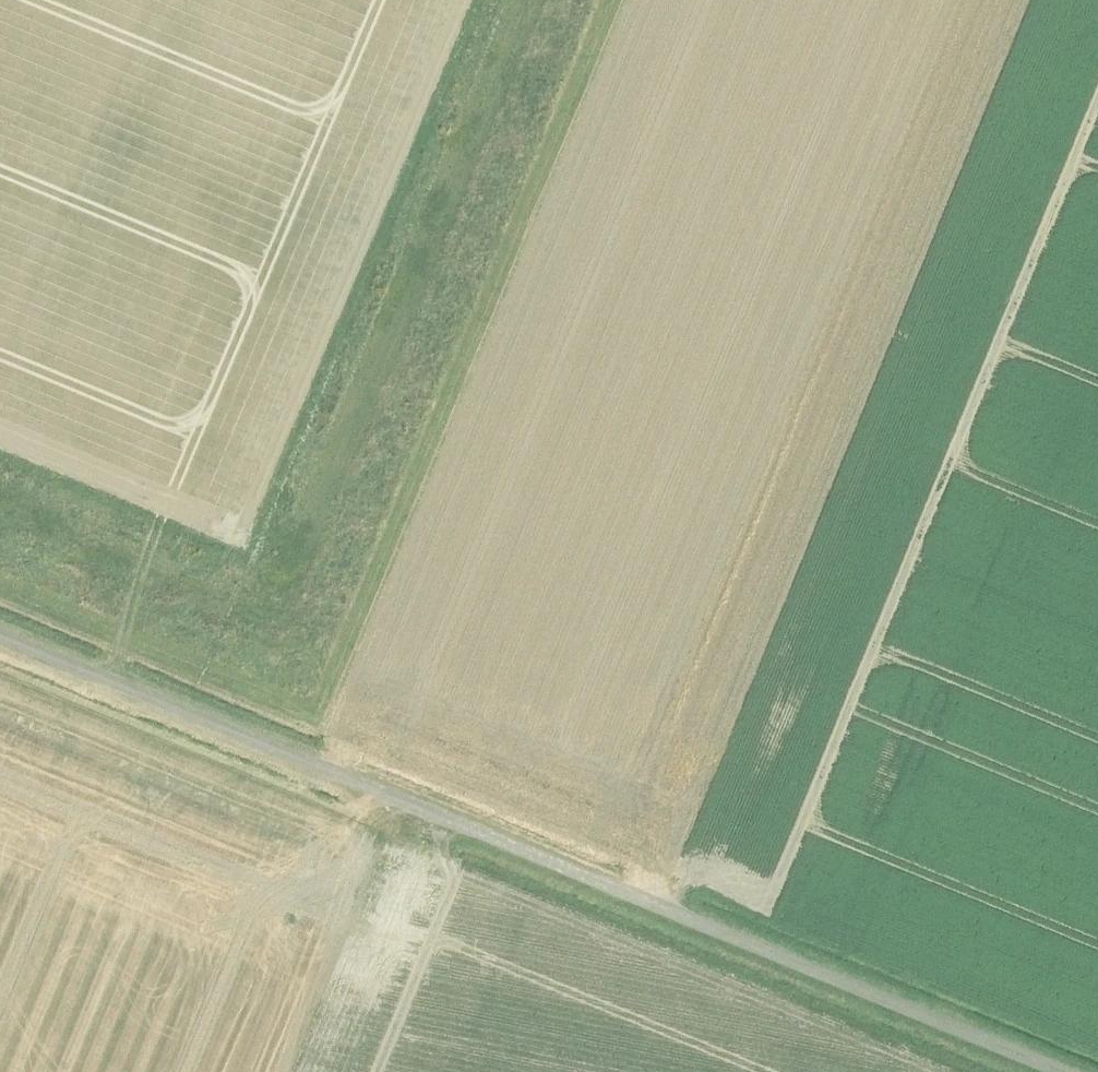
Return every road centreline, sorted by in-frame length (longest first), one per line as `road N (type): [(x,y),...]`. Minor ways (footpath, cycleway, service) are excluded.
road 1 (unclassified): [(0,635),(1059,1071)]

